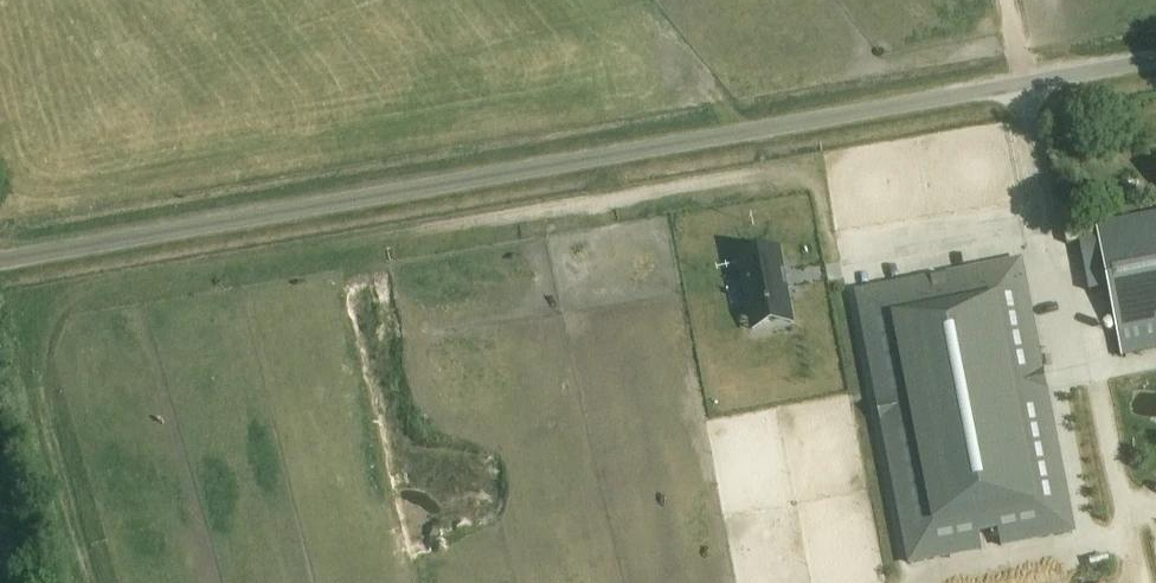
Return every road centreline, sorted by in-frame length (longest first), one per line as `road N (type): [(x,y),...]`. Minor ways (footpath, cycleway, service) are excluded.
road 1 (tertiary): [(0,260),(1155,60)]
road 2 (track): [(838,266),(817,188),(796,180),(80,287),(43,345),(50,409),(96,582)]

